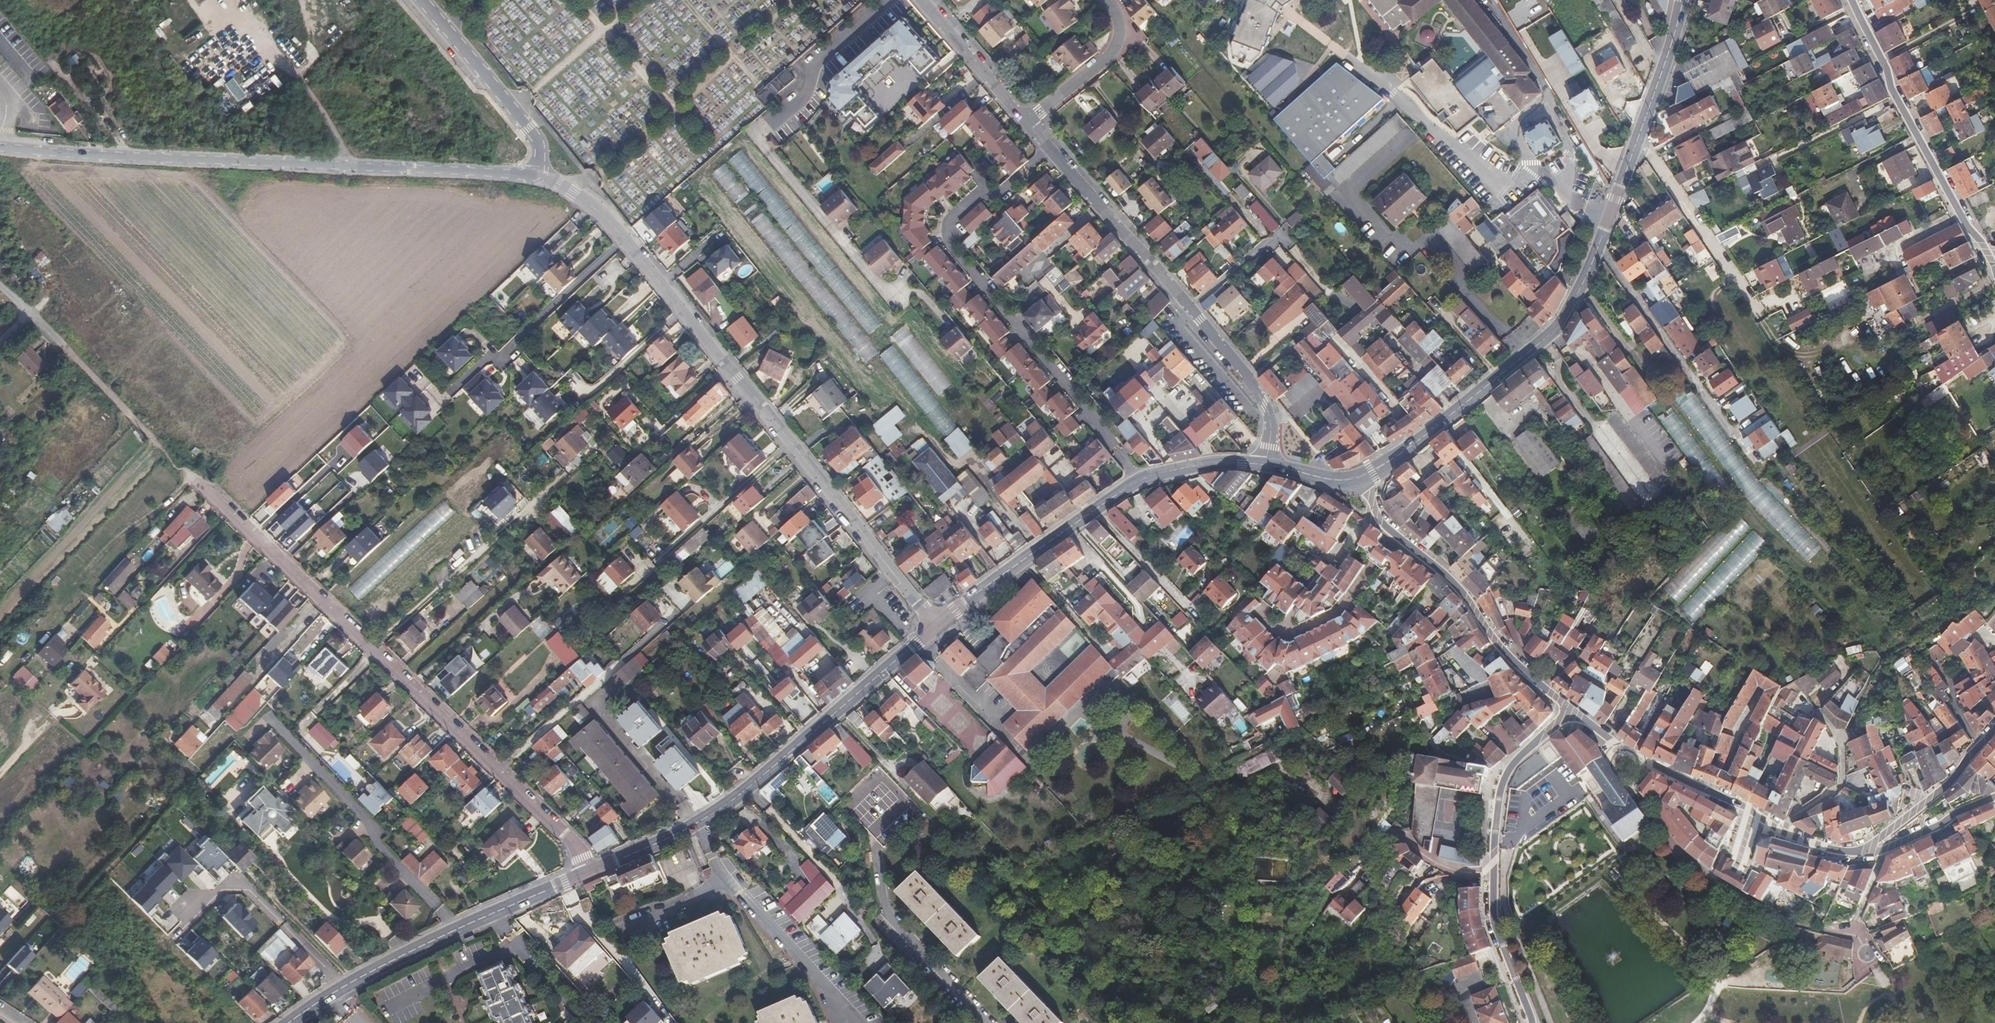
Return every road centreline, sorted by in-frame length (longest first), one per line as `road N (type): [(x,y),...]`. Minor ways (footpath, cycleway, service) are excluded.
road 1 (unclassified): [(533,174),(604,219),(935,625)]
road 2 (residential): [(590,871),(564,833),(188,479)]
road 3 (unclassified): [(0,145),(533,174)]
road 4 (residential): [(1141,479),(953,249),(954,216),(984,188),(994,198),(1051,150)]
road 5 (tertiary): [(1361,477),(1553,332),(1585,276),(1640,133)]
road 6 (residential): [(1266,464),(1269,418),(1250,379),(1051,150)]
road 7 (residential): [(1610,738),(1610,755),(1638,799),(1700,869),(1791,920),(1857,935),(1876,969)]
road 8 (residential): [(1569,713),(1513,764),(1496,830),(1494,916),(1533,1022)]
road 9 (residential): [(1361,477),(1382,527),(1451,580),(1517,667),(1569,713)]
road 10 (tertiary): [(701,823),(935,625)]
road 11 (residential): [(1988,261),(1845,0)]
road 12 (residential): [(1869,850),(1845,855),(1811,843),(1610,738)]
road 13 (tertiary): [(935,625),(1141,479)]
road 14 (residential): [(989,1022),(882,915),(875,847)]
road 15 (unclassified): [(1640,133),(1762,315)]
road 16 (residential): [(421,0),(537,140),(533,174)]
road 17 (residential): [(730,882),(853,1022)]
road 18 (tertiary): [(333,993),(496,912)]
road 19 (residential): [(891,0),(819,61),(804,96),(771,126)]
road 20 (residential): [(1994,727),(1952,779),(1869,850)]
road 21 (residential): [(1026,121),(1114,49),(1119,22),(1107,0)]
road 22 (residential): [(1026,121),(925,0)]
road 23 (residential): [(496,912),(592,1022)]
road 24 (track): [(188,479),(89,374)]
road 25 (tertiary): [(1640,133),(1685,0)]
road 26 (residential): [(1994,796),(1869,850)]
road 27 (tertiary): [(1141,479),(1210,465),(1266,464)]
road 28 (residential): [(89,374),(0,290)]
road 29 (tertiary): [(590,871),(701,823)]
road 30 (residential): [(730,882),(619,929)]

